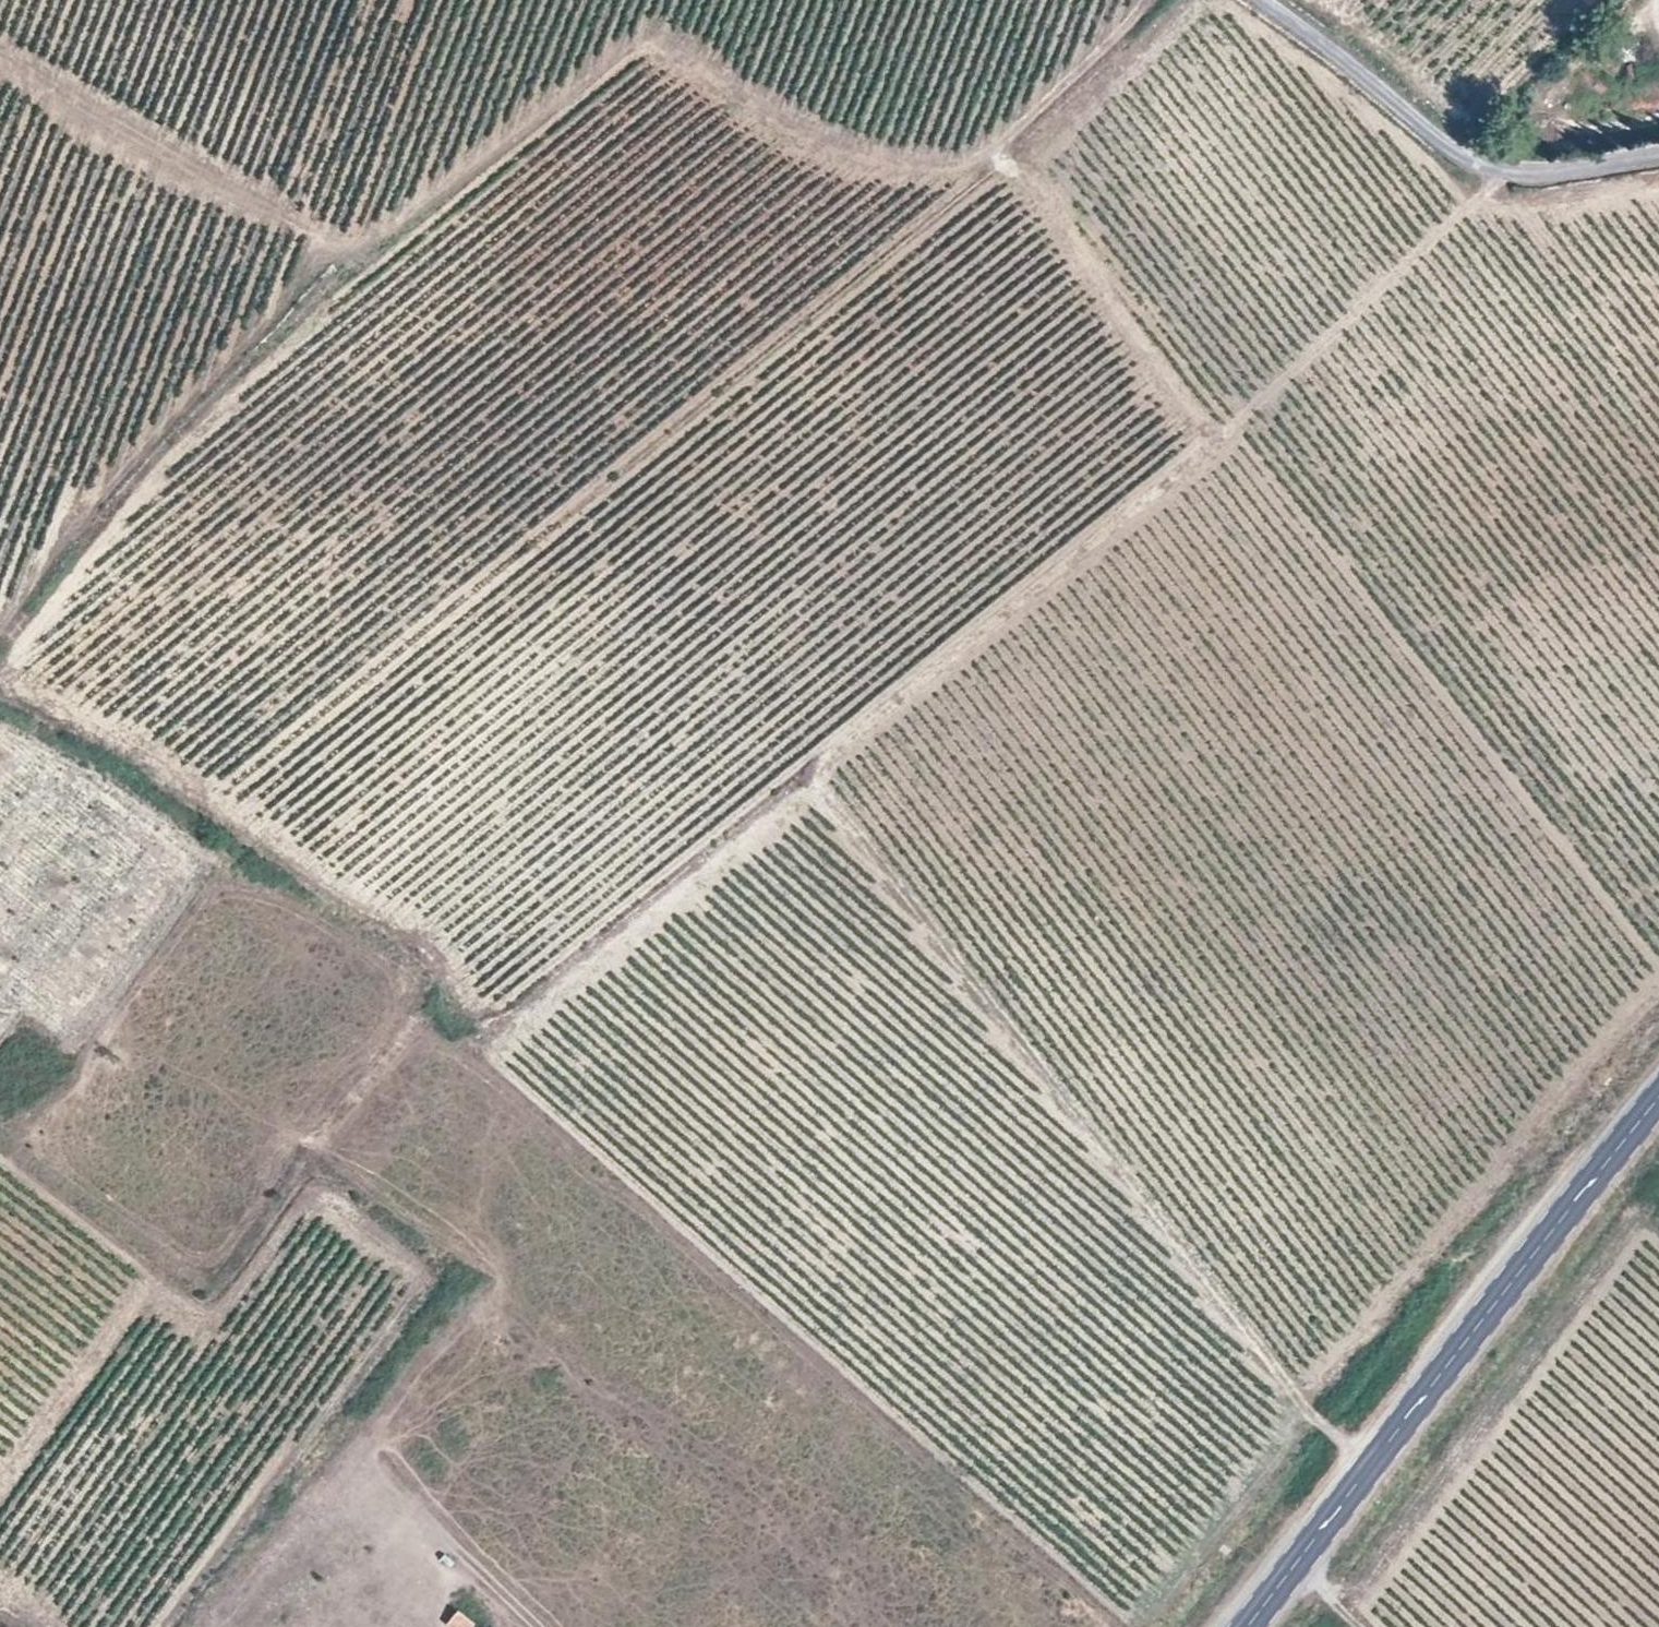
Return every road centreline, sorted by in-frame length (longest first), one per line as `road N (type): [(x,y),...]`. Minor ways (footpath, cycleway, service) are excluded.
road 1 (track): [(0,58),(292,217),(345,238),(422,208),(632,55),(672,58),(855,158),(964,170),(1021,133),(1148,0)]
road 2 (tertiary): [(1248,1626),(1658,1102)]
road 3 (unclassified): [(1263,0),(1486,171),(1520,176),(1658,156)]

